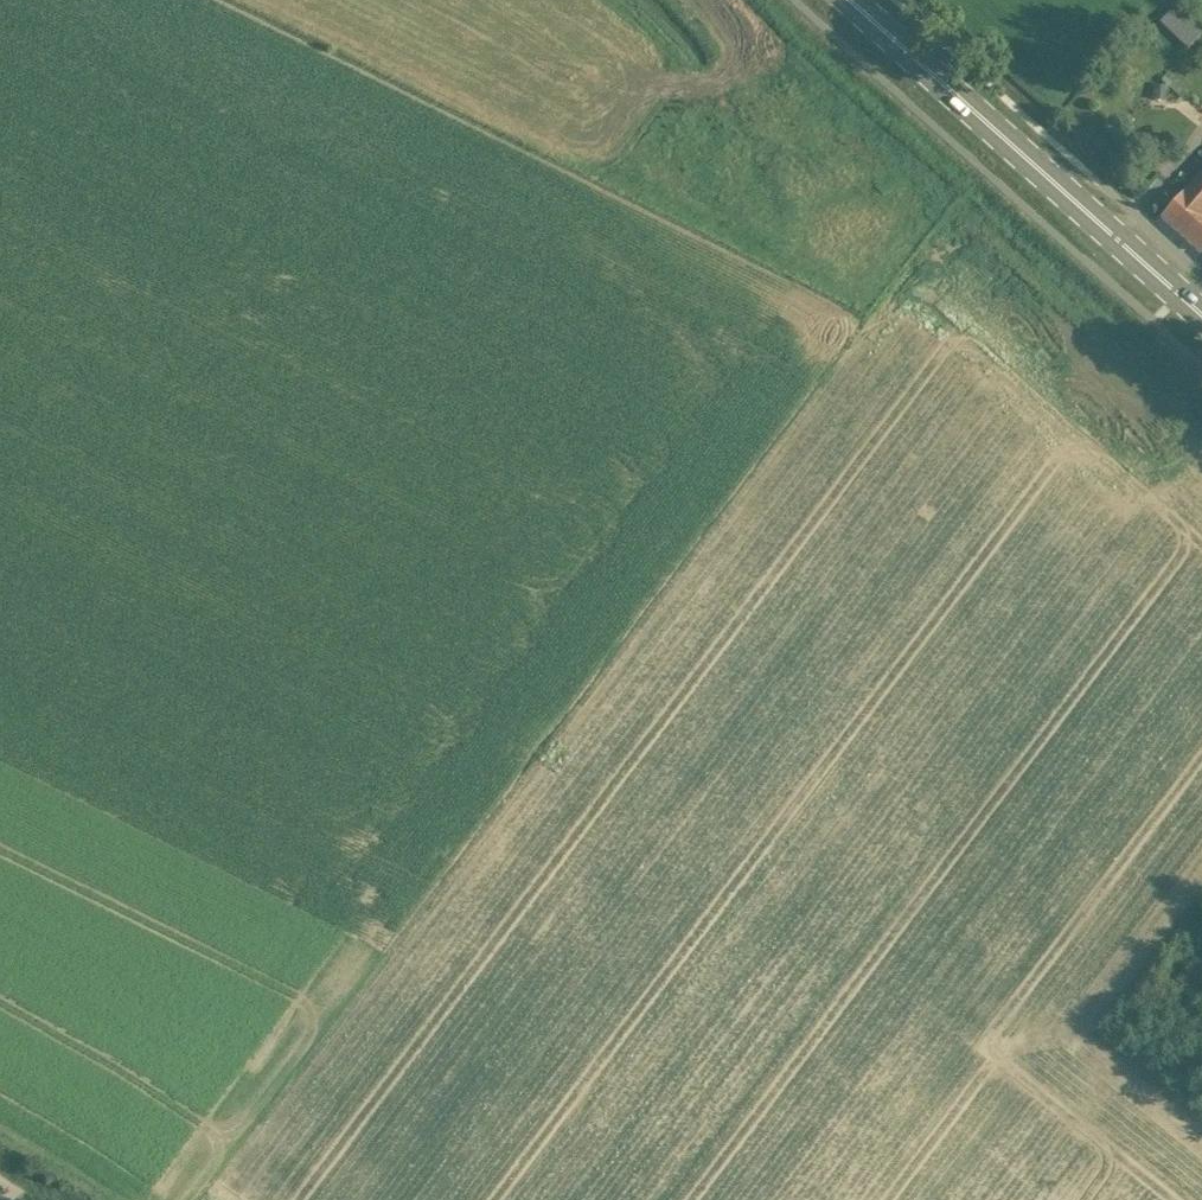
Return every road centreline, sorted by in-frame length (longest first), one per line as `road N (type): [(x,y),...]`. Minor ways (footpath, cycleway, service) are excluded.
road 1 (primary): [(1201,312),(850,0)]

